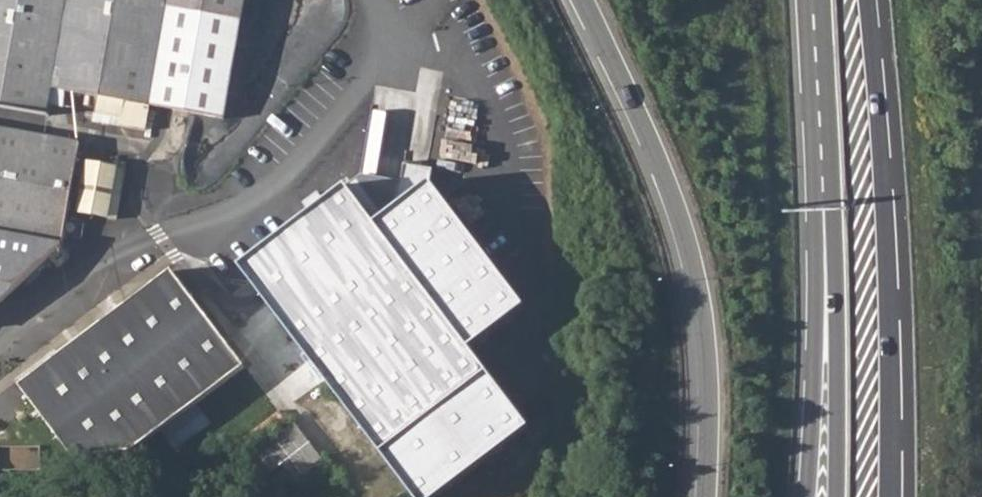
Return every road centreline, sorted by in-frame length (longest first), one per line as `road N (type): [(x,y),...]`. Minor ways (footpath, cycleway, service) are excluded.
road 1 (motorway): [(583,0),(676,222),(707,352),(703,496)]
road 2 (motorway): [(889,496),(883,166),(868,0)]
road 3 (motorway): [(832,156),(815,192),(805,496)]
road 4 (motorway): [(832,156),(839,496)]
road 5 (motorway): [(824,0),(832,156)]

